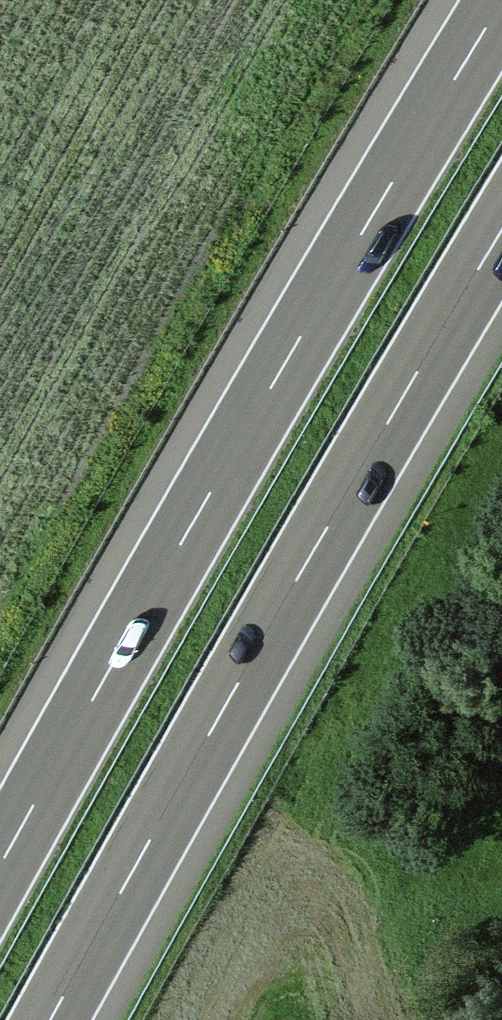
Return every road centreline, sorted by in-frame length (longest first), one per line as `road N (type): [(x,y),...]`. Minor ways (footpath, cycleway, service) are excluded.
road 1 (motorway): [(501,16),(101,682),(0,871)]
road 2 (motorway): [(56,1019),(211,730),(501,240)]

